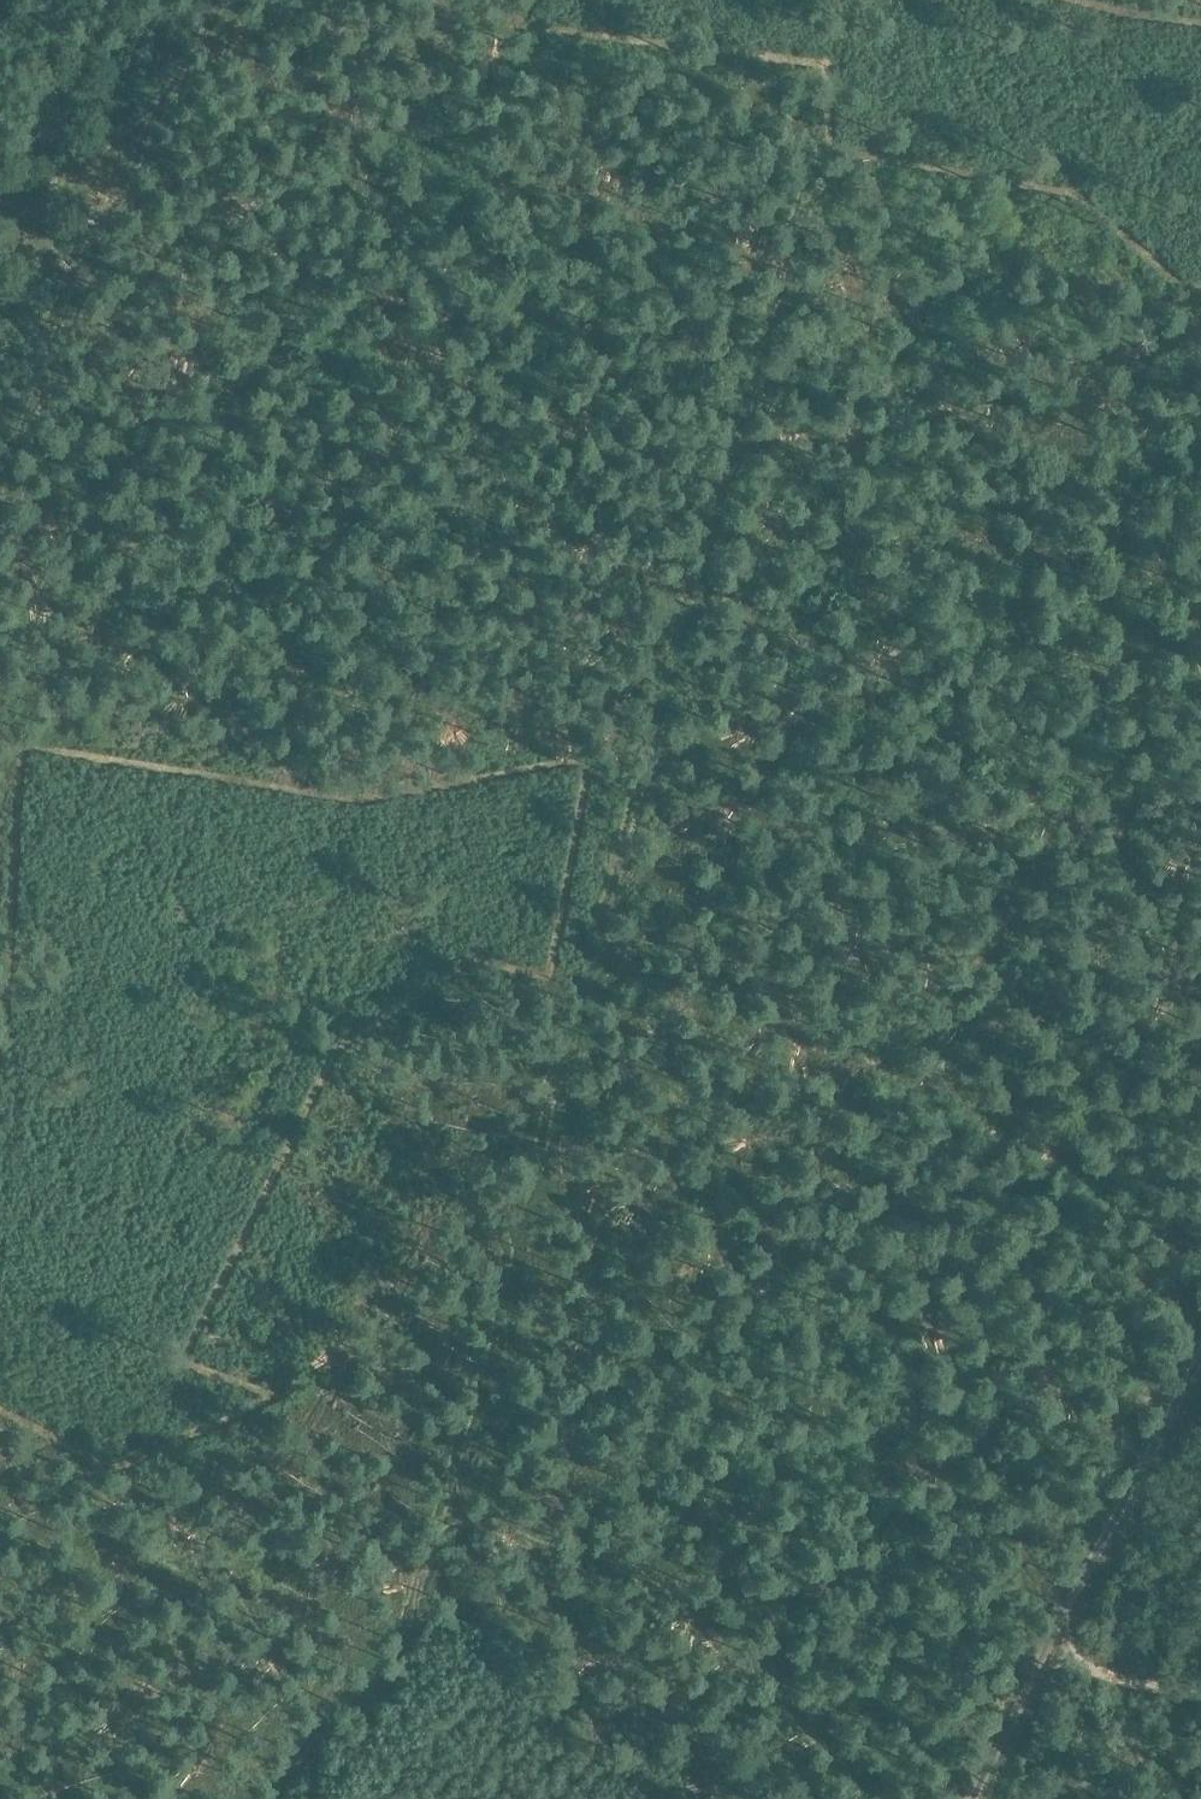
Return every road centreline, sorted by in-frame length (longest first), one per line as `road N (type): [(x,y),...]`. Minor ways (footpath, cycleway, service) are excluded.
road 1 (track): [(1200,1695),(1044,1658)]
road 2 (track): [(1044,1658),(970,1798)]

